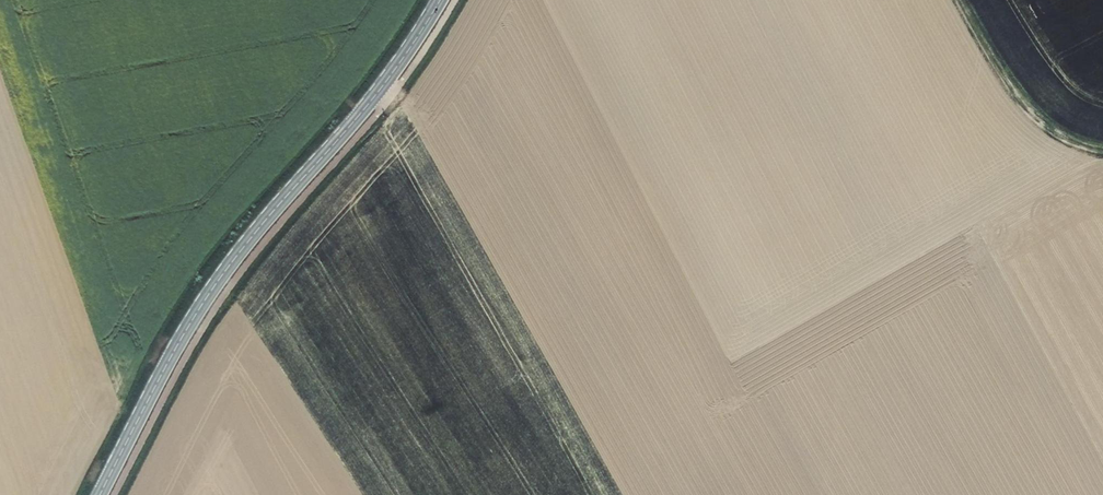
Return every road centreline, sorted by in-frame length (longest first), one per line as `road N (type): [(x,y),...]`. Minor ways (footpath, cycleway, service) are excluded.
road 1 (tertiary): [(439,0),(375,96),(204,300),(99,494)]
road 2 (track): [(1102,153),(1082,152),(1018,105),(961,0)]

